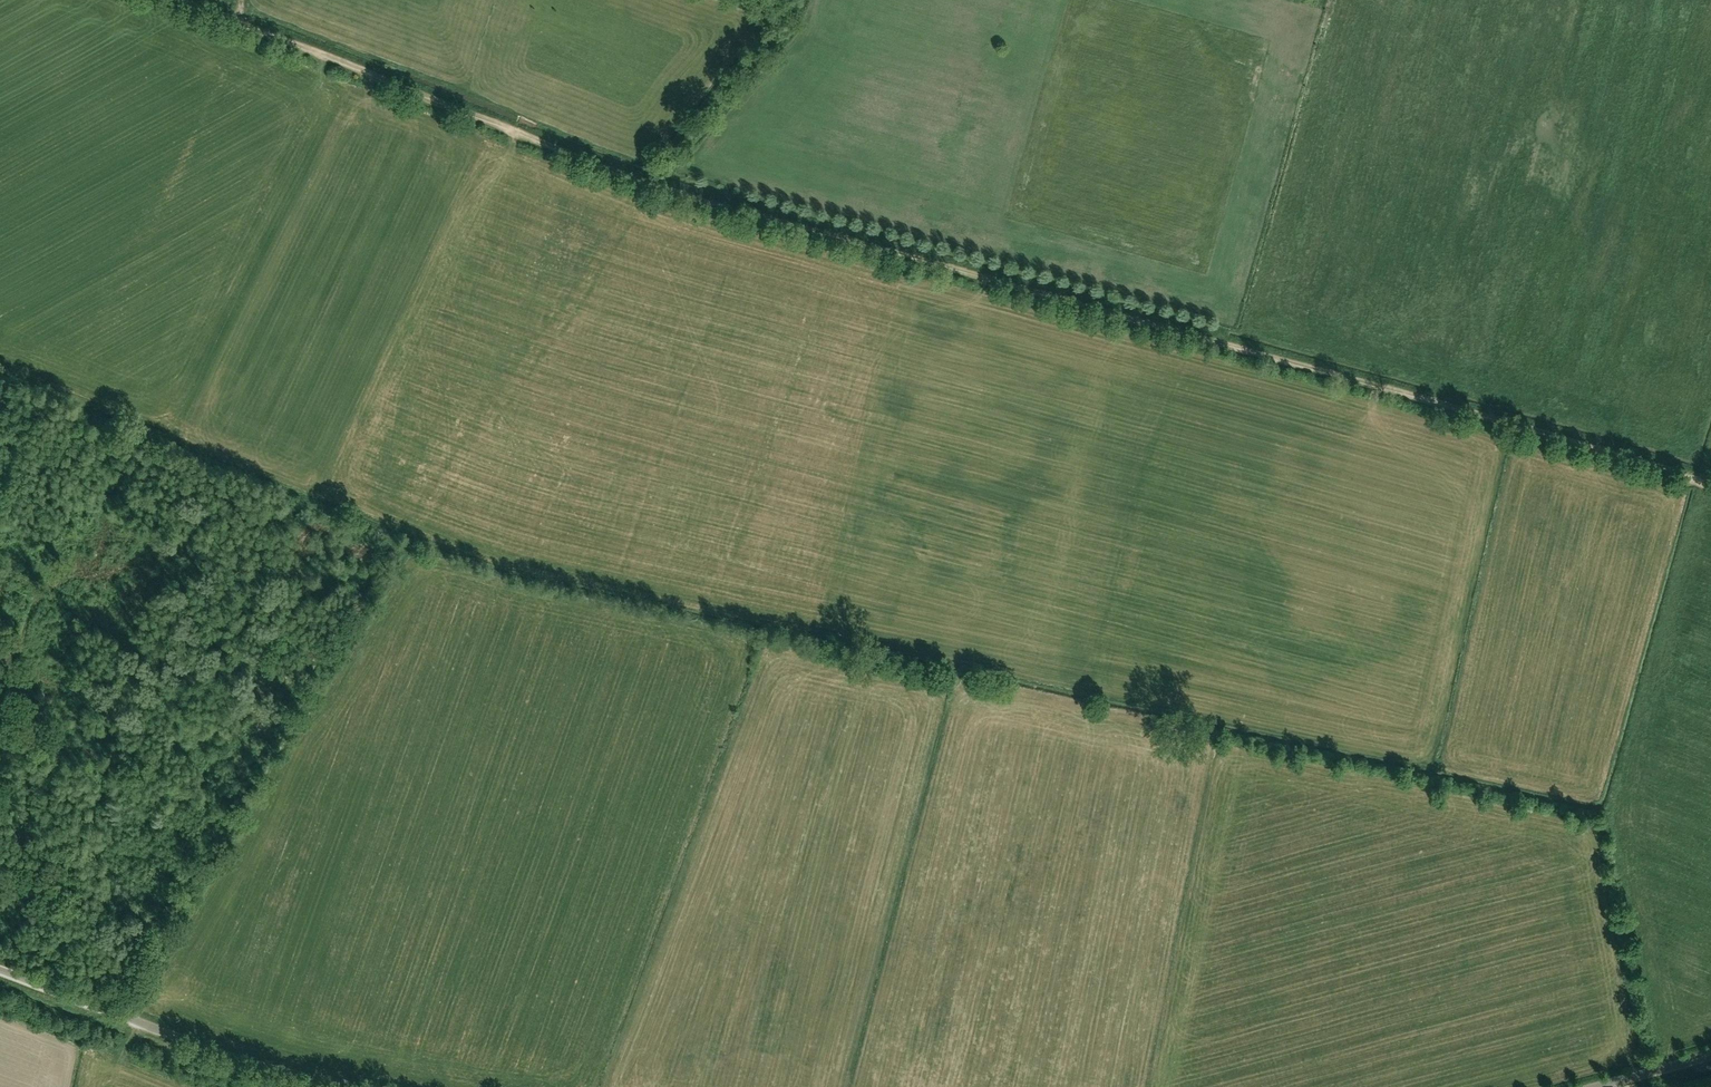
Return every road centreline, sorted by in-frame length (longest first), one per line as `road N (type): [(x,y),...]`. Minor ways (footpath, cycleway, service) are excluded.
road 1 (track): [(182,0),(683,194),(1710,485)]
road 2 (unclassified): [(360,1086),(252,1065),(0,971)]
road 3 (unclassified): [(1710,1054),(1594,1086)]

